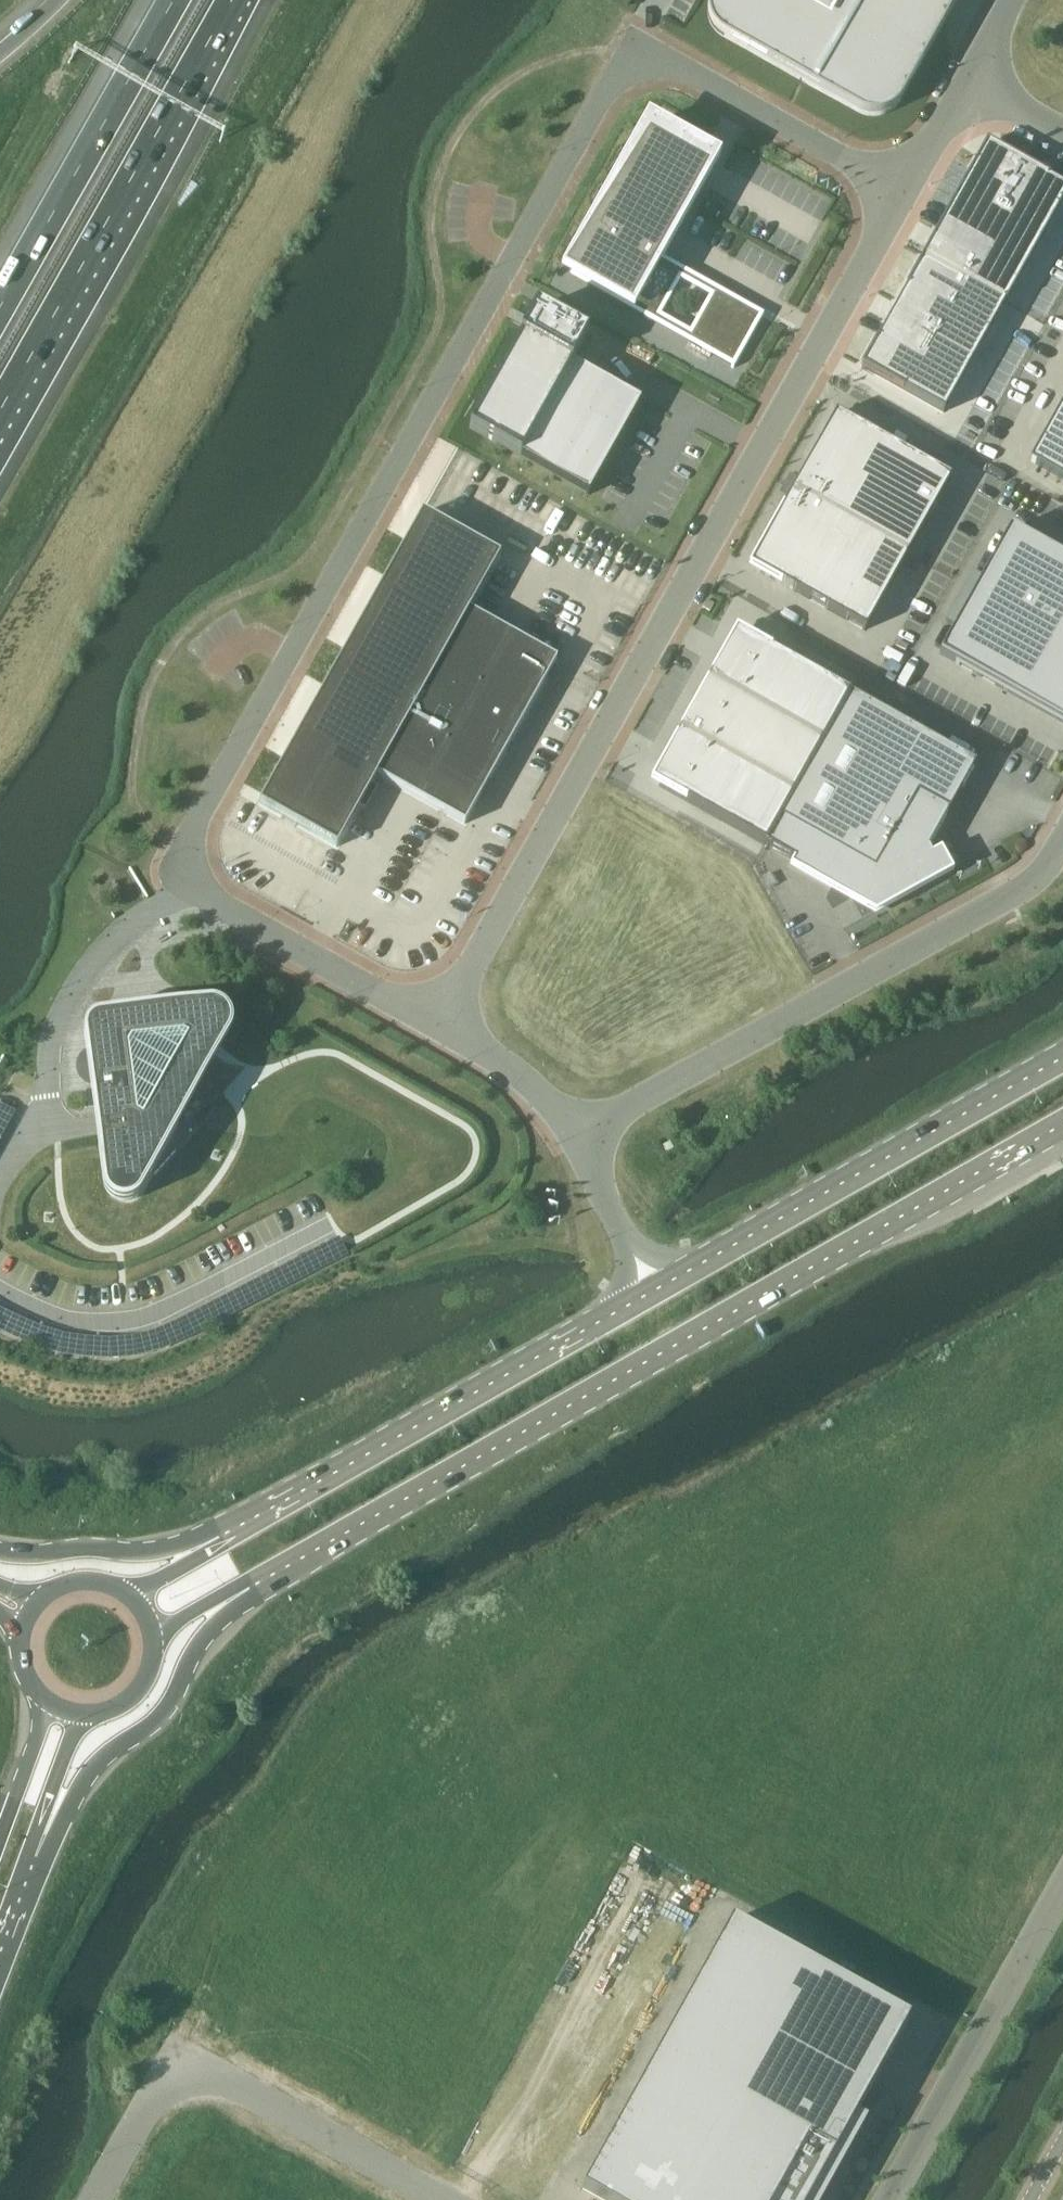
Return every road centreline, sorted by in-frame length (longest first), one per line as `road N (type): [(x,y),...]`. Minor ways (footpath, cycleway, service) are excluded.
road 1 (unclassified): [(438,1027),(191,883),(181,853),(198,819),(626,56),(660,57),(905,189)]
road 2 (unclassified): [(438,1027),(905,189)]
road 3 (primary): [(270,1578),(1062,1123)]
road 4 (unclassified): [(1062,845),(1020,889),(577,1134)]
road 5 (primary): [(1062,1056),(651,1291)]
road 6 (motorway): [(0,410),(233,0)]
road 7 (primary): [(651,1291),(253,1525)]
road 8 (unclassified): [(95,2199),(157,2100),(211,2082),(249,2091),(446,2199)]
road 9 (motorway): [(31,1852),(102,1759),(162,1718),(212,1626),(270,1578)]
road 10 (unclassified): [(1062,1884),(889,2199)]
road 11 (motorway): [(173,0),(0,306)]
road 12 (primary): [(253,1525),(156,1549),(0,1550)]
road 13 (unclassified): [(577,1134),(520,1078),(438,1027)]
road 14 (unclassified): [(651,1291),(577,1134)]
road 15 (motorway): [(47,1699),(0,1841)]
road 16 (motorway): [(31,1852),(85,1714)]
road 17 (primary): [(253,1525),(131,1594)]
road 18 (primary): [(153,1643),(175,1622),(270,1578)]
road 19 (unclassified): [(905,189),(975,76)]

